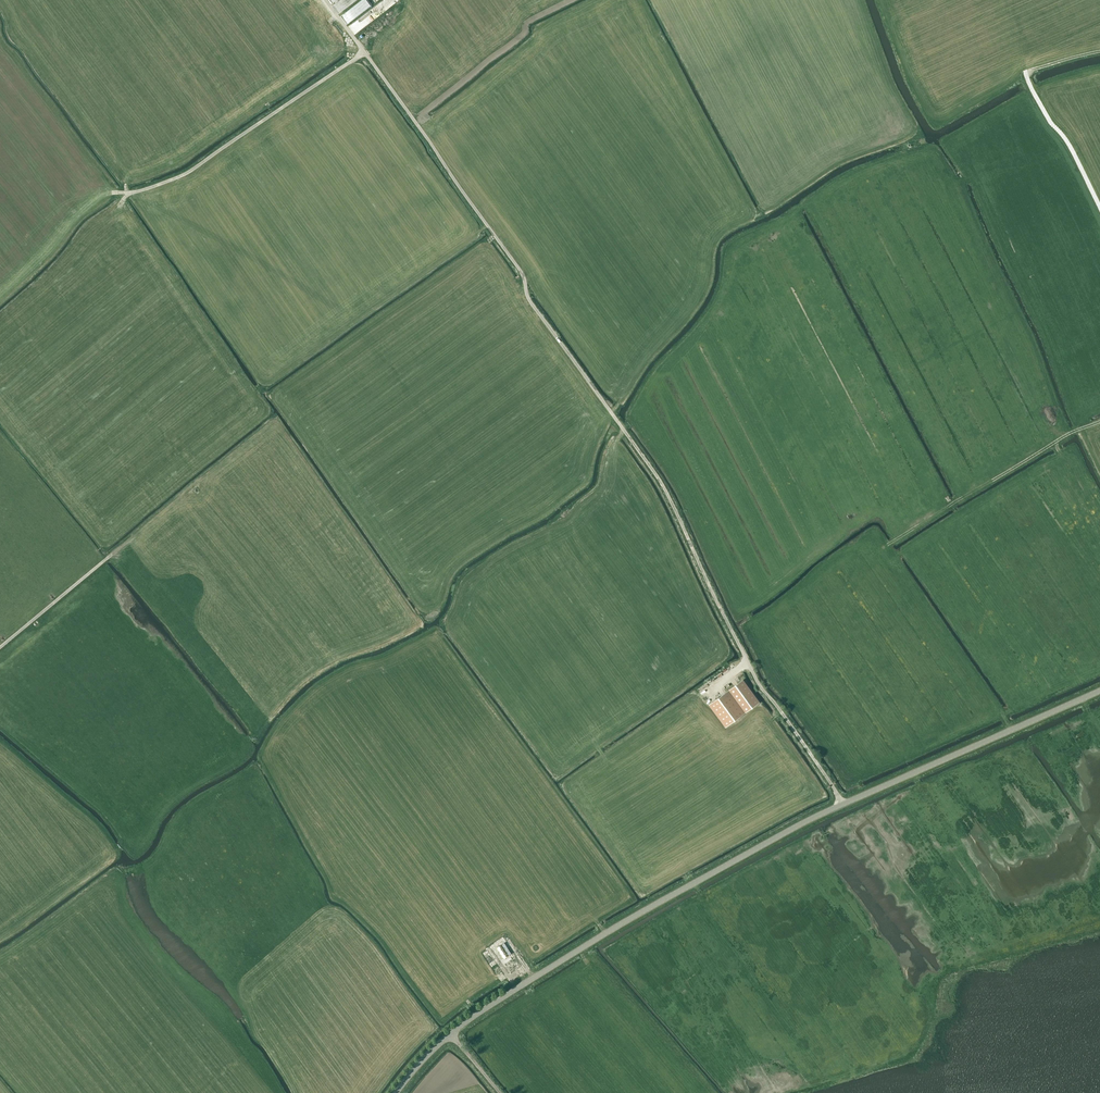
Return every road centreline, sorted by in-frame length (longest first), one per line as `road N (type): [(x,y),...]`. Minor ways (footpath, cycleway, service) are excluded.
road 1 (unclassified): [(842,804),(759,685),(658,477),(326,0)]
road 2 (tertiary): [(450,1034),(621,924),(842,804)]
road 3 (tertiary): [(842,804),(1099,691)]
road 4 (track): [(0,647),(112,554)]

